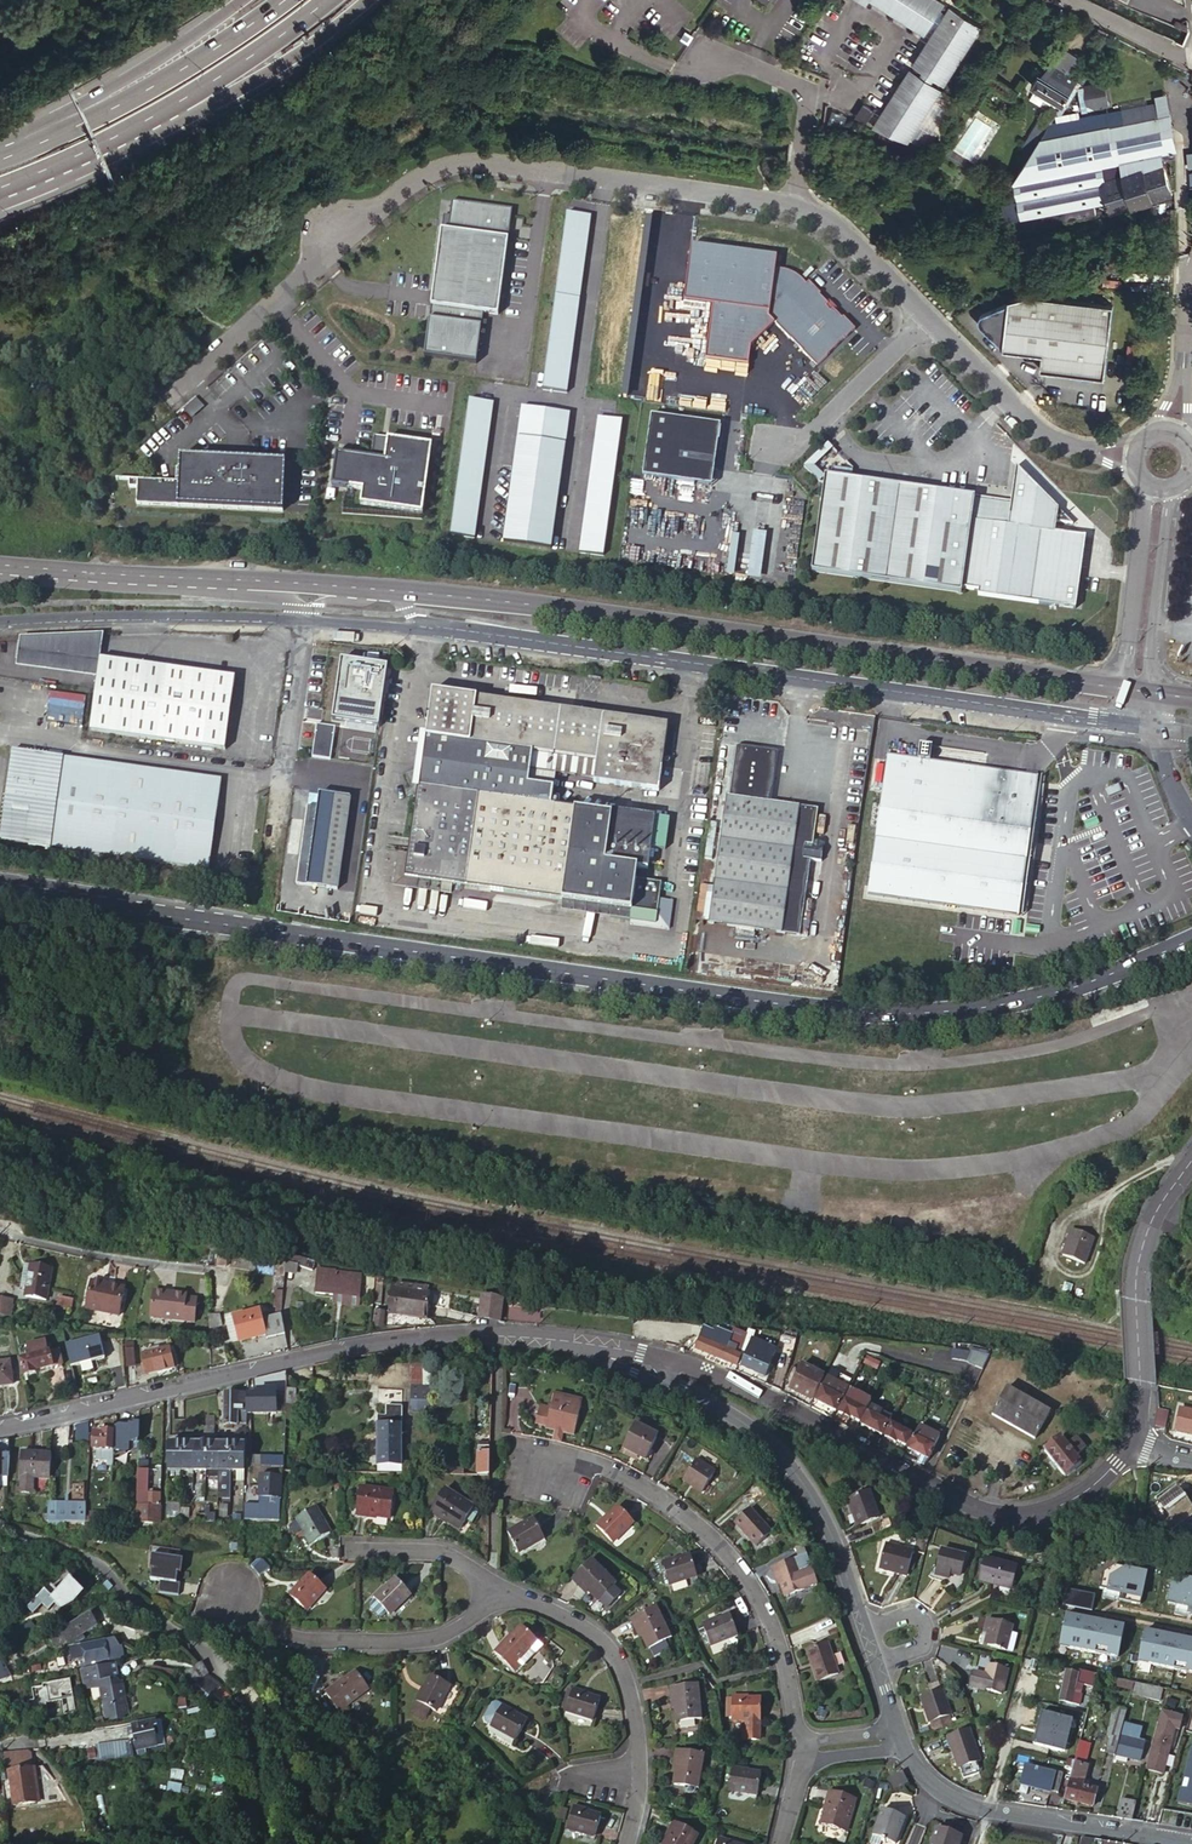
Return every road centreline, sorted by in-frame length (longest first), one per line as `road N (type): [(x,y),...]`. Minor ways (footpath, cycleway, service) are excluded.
road 1 (primary): [(0,886),(834,1012),(1023,1004),(1191,940)]
road 2 (unclassified): [(1131,458),(1049,436),(828,217),(802,203),(464,159),(418,172),(168,391)]
road 3 (primary): [(1136,688),(554,605),(392,590)]
road 4 (tertiary): [(430,627),(1148,724)]
road 5 (tertiary): [(637,1357),(541,1337),(427,1338),(0,1426)]
road 6 (tertiary): [(1129,1442),(1075,1500),(1016,1514),(963,1505),(771,1404),(637,1357)]
road 7 (residential): [(900,1738),(834,1536),(810,1491),(756,1431),(637,1357)]
road 8 (residential): [(803,1751),(766,1615),(716,1544),(644,1488),(597,1464),(540,1466)]
road 9 (residential): [(1190,1843),(951,1799),(923,1775),(900,1738)]
road 10 (residential): [(493,1582),(464,1625),(416,1640),(292,1641),(252,1625),(227,1594)]
road 11 (tertiary): [(0,619),(304,620)]
road 12 (residential): [(0,1529),(93,1564),(247,1694)]
road 13 (tertiary): [(1191,1161),(1153,1220),(1135,1276),(1140,1381),(1129,1442)]
road 14 (trunk): [(290,0),(152,89),(36,147)]
road 15 (unclassified): [(263,909),(304,620)]
road 16 (residential): [(640,1765),(624,1676),(612,1651),(590,1632),(493,1582)]
road 17 (trunk): [(236,0),(89,99),(36,147)]
road 18 (trunk): [(165,109),(240,85),(299,53),(369,0)]
road 19 (primary): [(233,585),(0,569)]
road 20 (unclassified): [(0,1233),(83,1254),(207,1269)]
road 21 (unclassified): [(1144,484),(1127,669),(1136,688)]
road 22 (unclassified): [(1136,688),(1149,671),(1174,488)]
road 23 (trunk): [(165,109),(327,0)]
road 24 (trunk): [(0,188),(165,109)]
road 25 (residential): [(493,1582),(438,1553),(345,1550)]
road 26 (unclassified): [(1191,283),(1182,379),(1164,427)]
road 27 (tertiary): [(304,620),(430,627)]
road 28 (primary): [(357,589),(233,585)]

